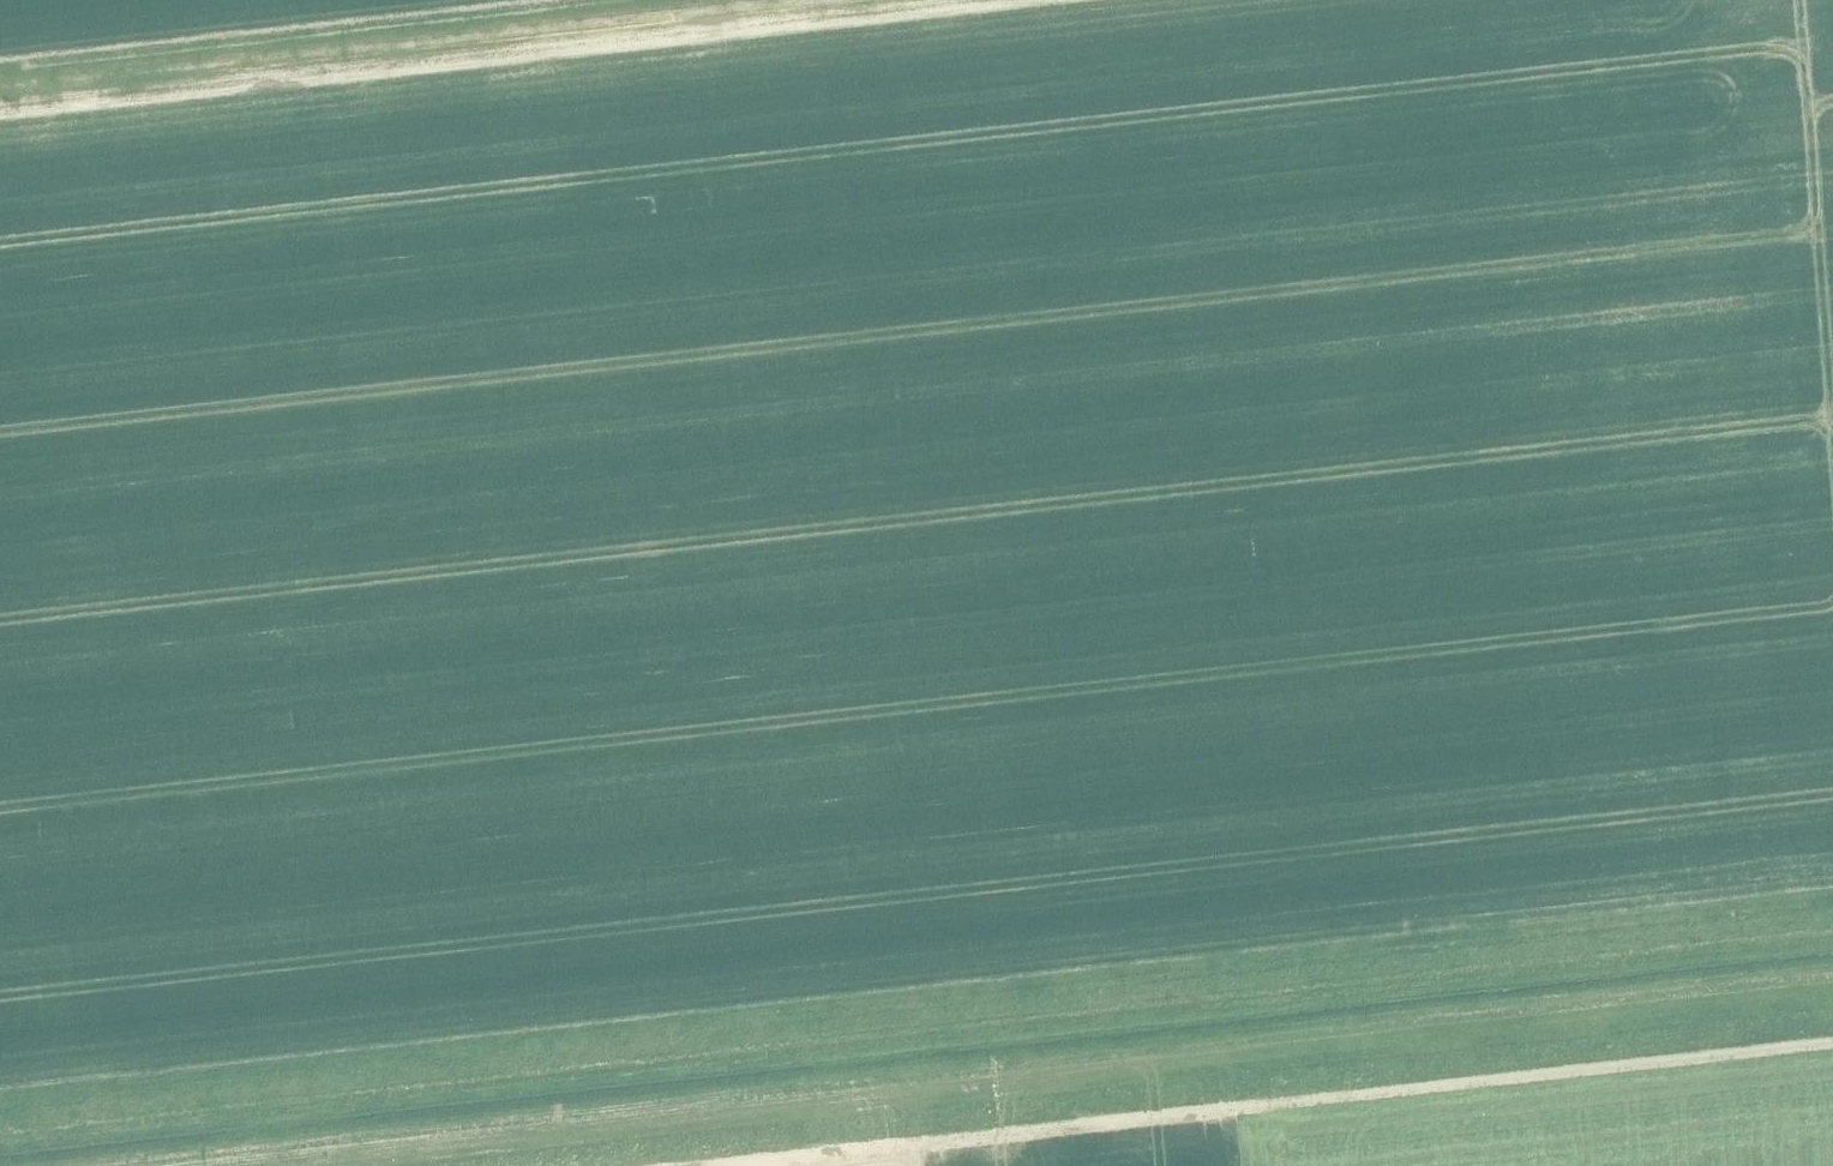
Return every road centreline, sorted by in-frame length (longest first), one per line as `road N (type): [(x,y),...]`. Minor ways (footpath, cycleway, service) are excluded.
road 1 (track): [(0,84),(779,0)]

